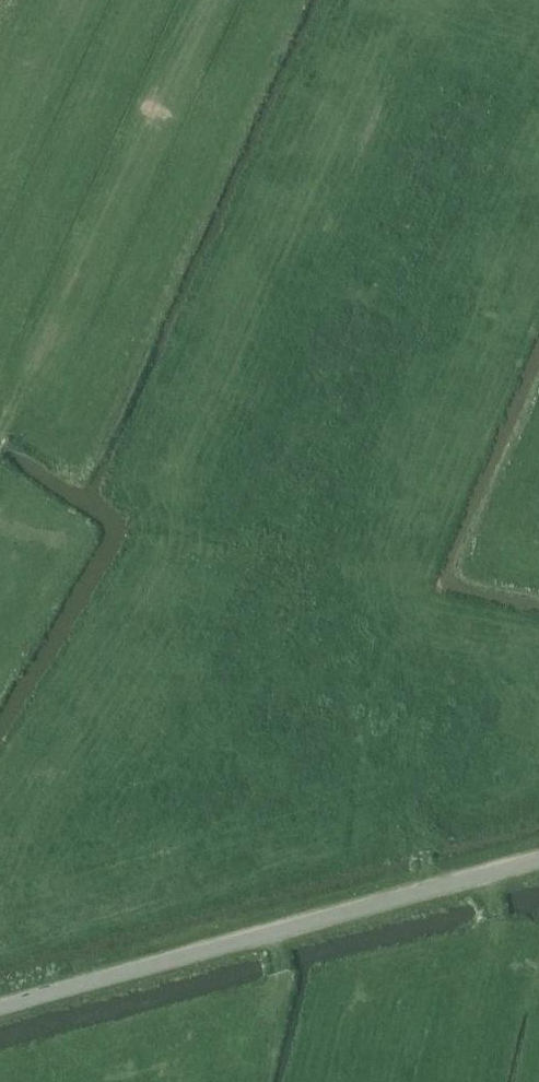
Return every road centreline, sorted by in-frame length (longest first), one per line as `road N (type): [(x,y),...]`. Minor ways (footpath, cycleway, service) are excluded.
road 1 (unclassified): [(538,864),(0,1010)]

